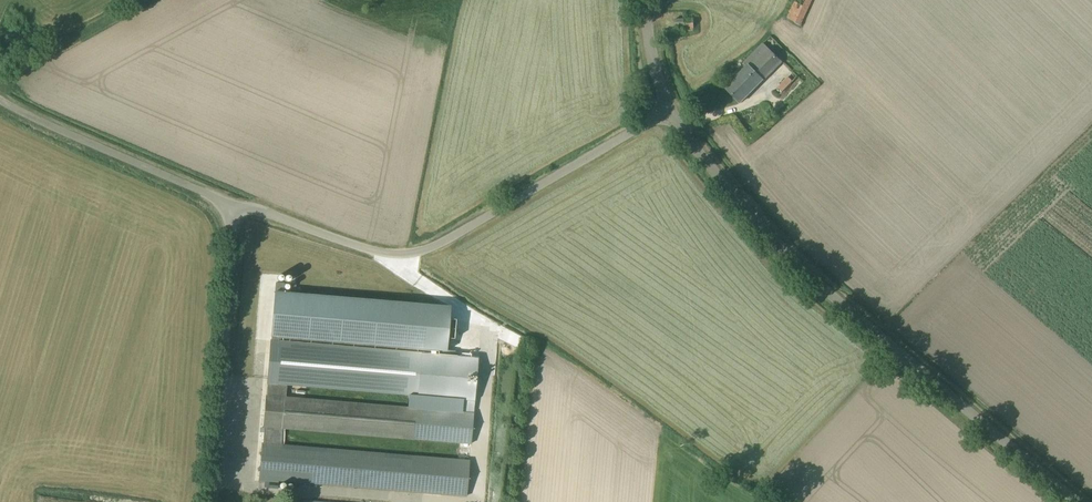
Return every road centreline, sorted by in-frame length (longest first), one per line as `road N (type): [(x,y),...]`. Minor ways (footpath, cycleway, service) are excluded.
road 1 (unclassified): [(1091,501),(814,279),(707,156),(674,105)]
road 2 (unclassified): [(233,209),(405,254),(674,105)]
road 3 (unclassified): [(214,501),(233,209)]
road 4 (unclassified): [(233,209),(0,100)]

